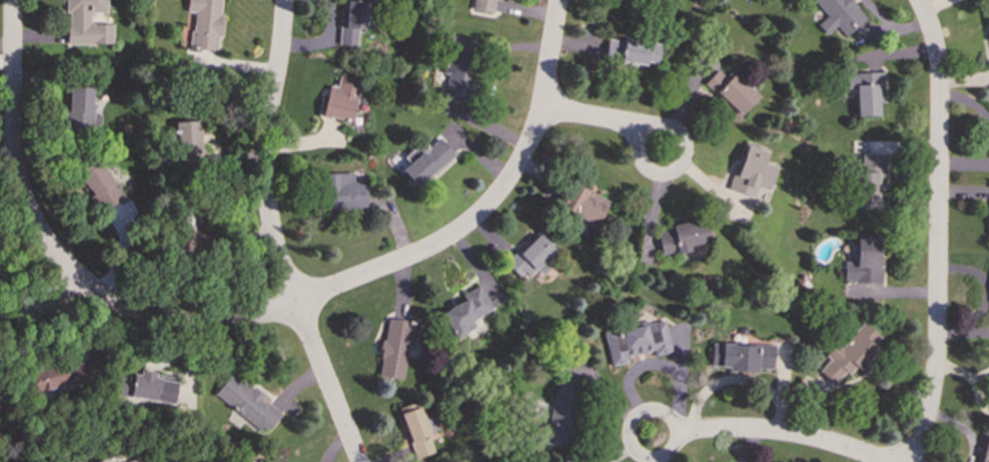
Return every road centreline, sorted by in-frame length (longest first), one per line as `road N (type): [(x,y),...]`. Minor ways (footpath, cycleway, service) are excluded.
road 1 (residential): [(294,303),(221,322),(159,319),(71,276),(17,178),(12,0)]
road 2 (residential): [(358,461),(294,303),(267,210),(264,140),(284,0)]
road 3 (residential): [(908,461),(930,401),(937,327),(936,68),(916,0)]
road 4 (residential): [(294,303),(429,249),(497,195),(544,109),(559,0)]
road 5 (residential): [(877,461),(780,434),(677,433)]
road 6 (residential): [(622,124),(643,168),(679,170),(679,134),(622,124)]
road 7 (residential): [(662,414),(645,413),(628,431),(640,458),(663,459),(674,449),(677,433),(662,414)]

